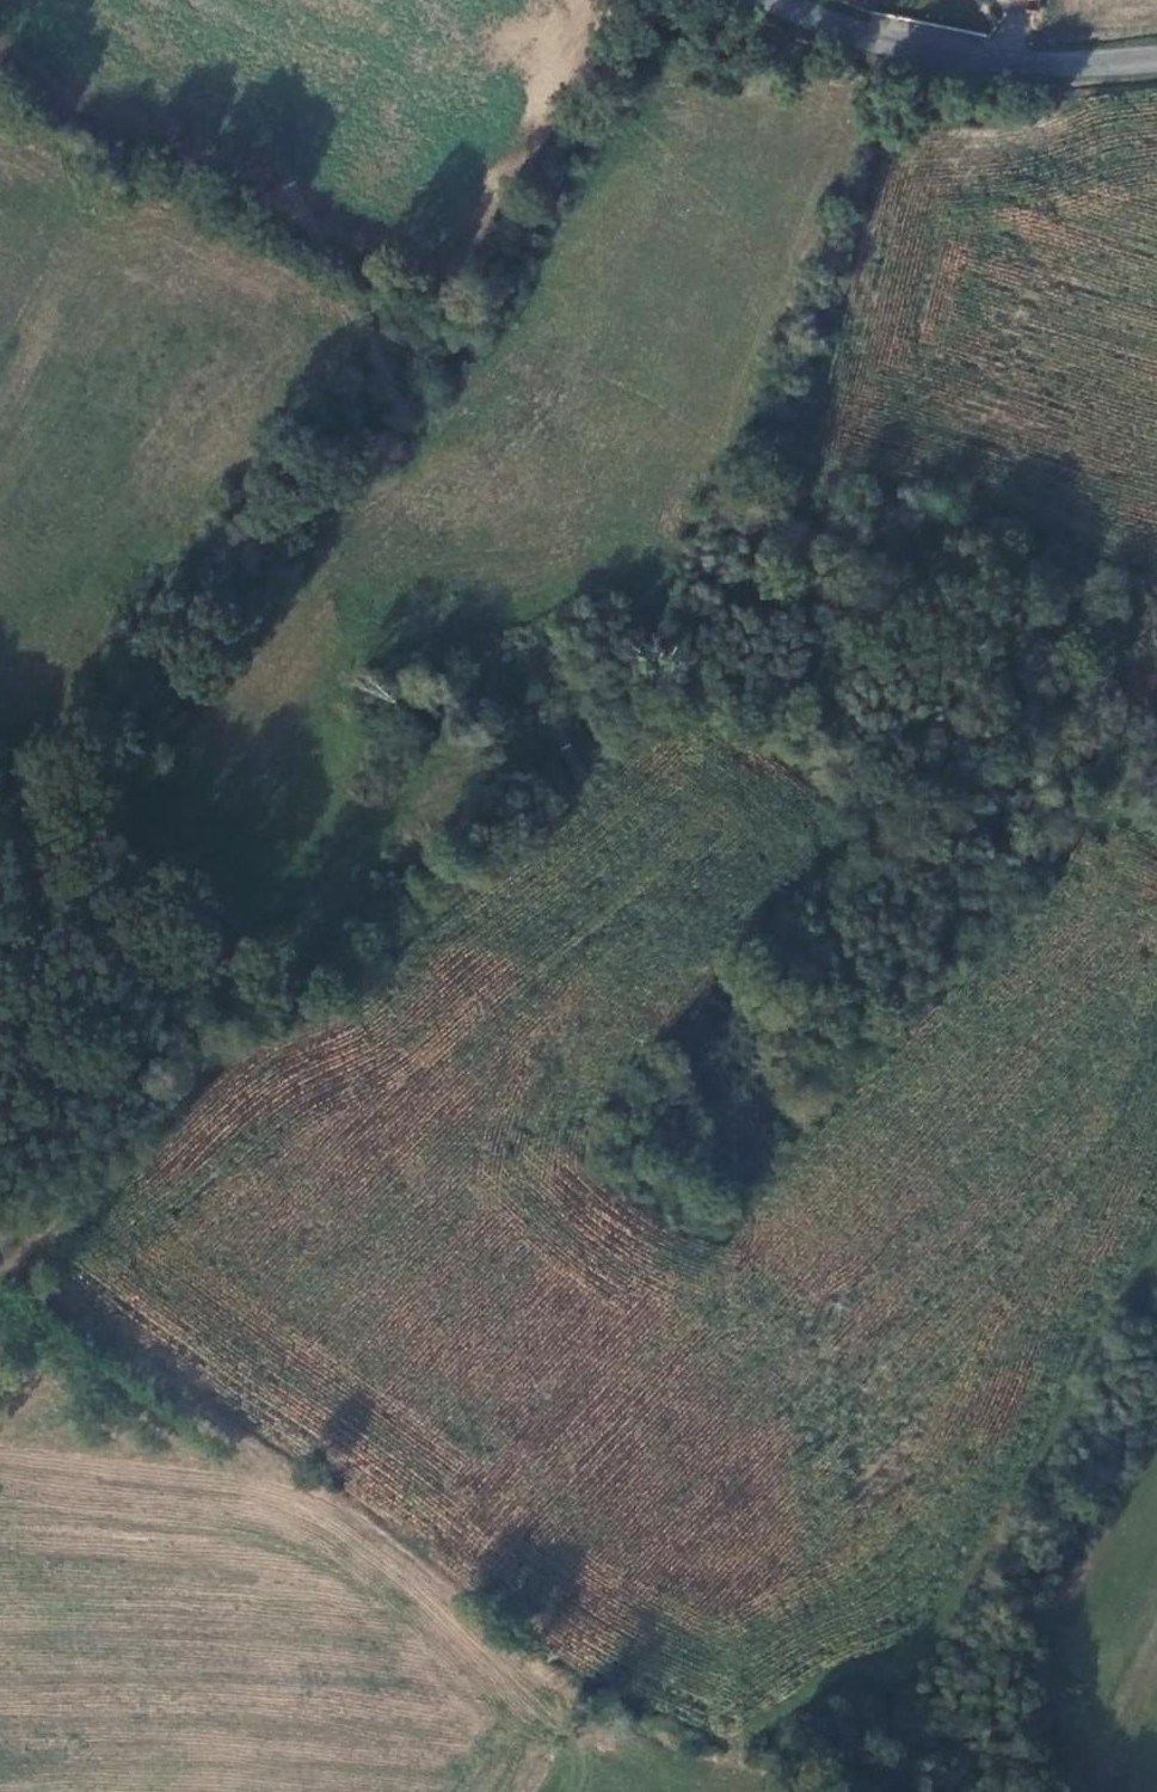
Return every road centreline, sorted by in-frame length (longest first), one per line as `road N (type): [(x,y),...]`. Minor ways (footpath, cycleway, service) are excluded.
road 1 (unclassified): [(772,0),(915,57),(1057,71),(1156,62)]

